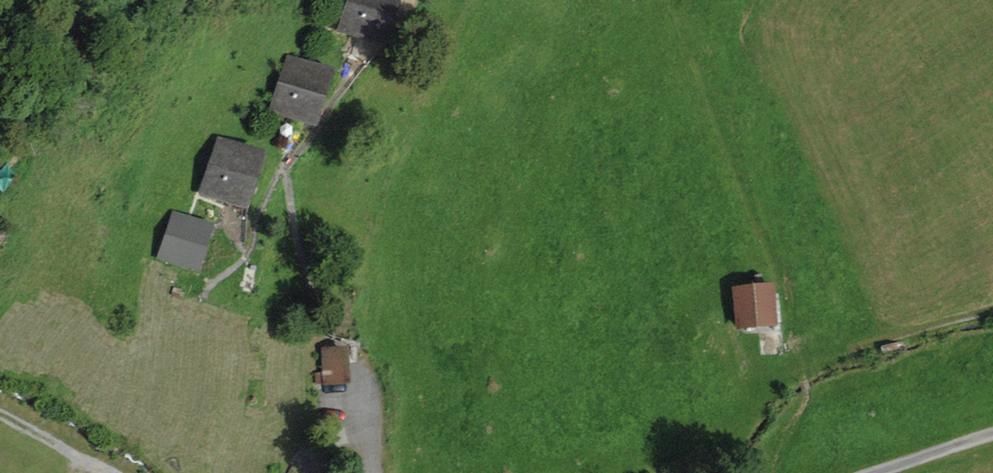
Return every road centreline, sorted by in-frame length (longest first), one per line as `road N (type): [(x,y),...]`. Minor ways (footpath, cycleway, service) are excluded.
road 1 (track): [(787,369),(992,307)]
road 2 (residential): [(992,434),(878,472)]

